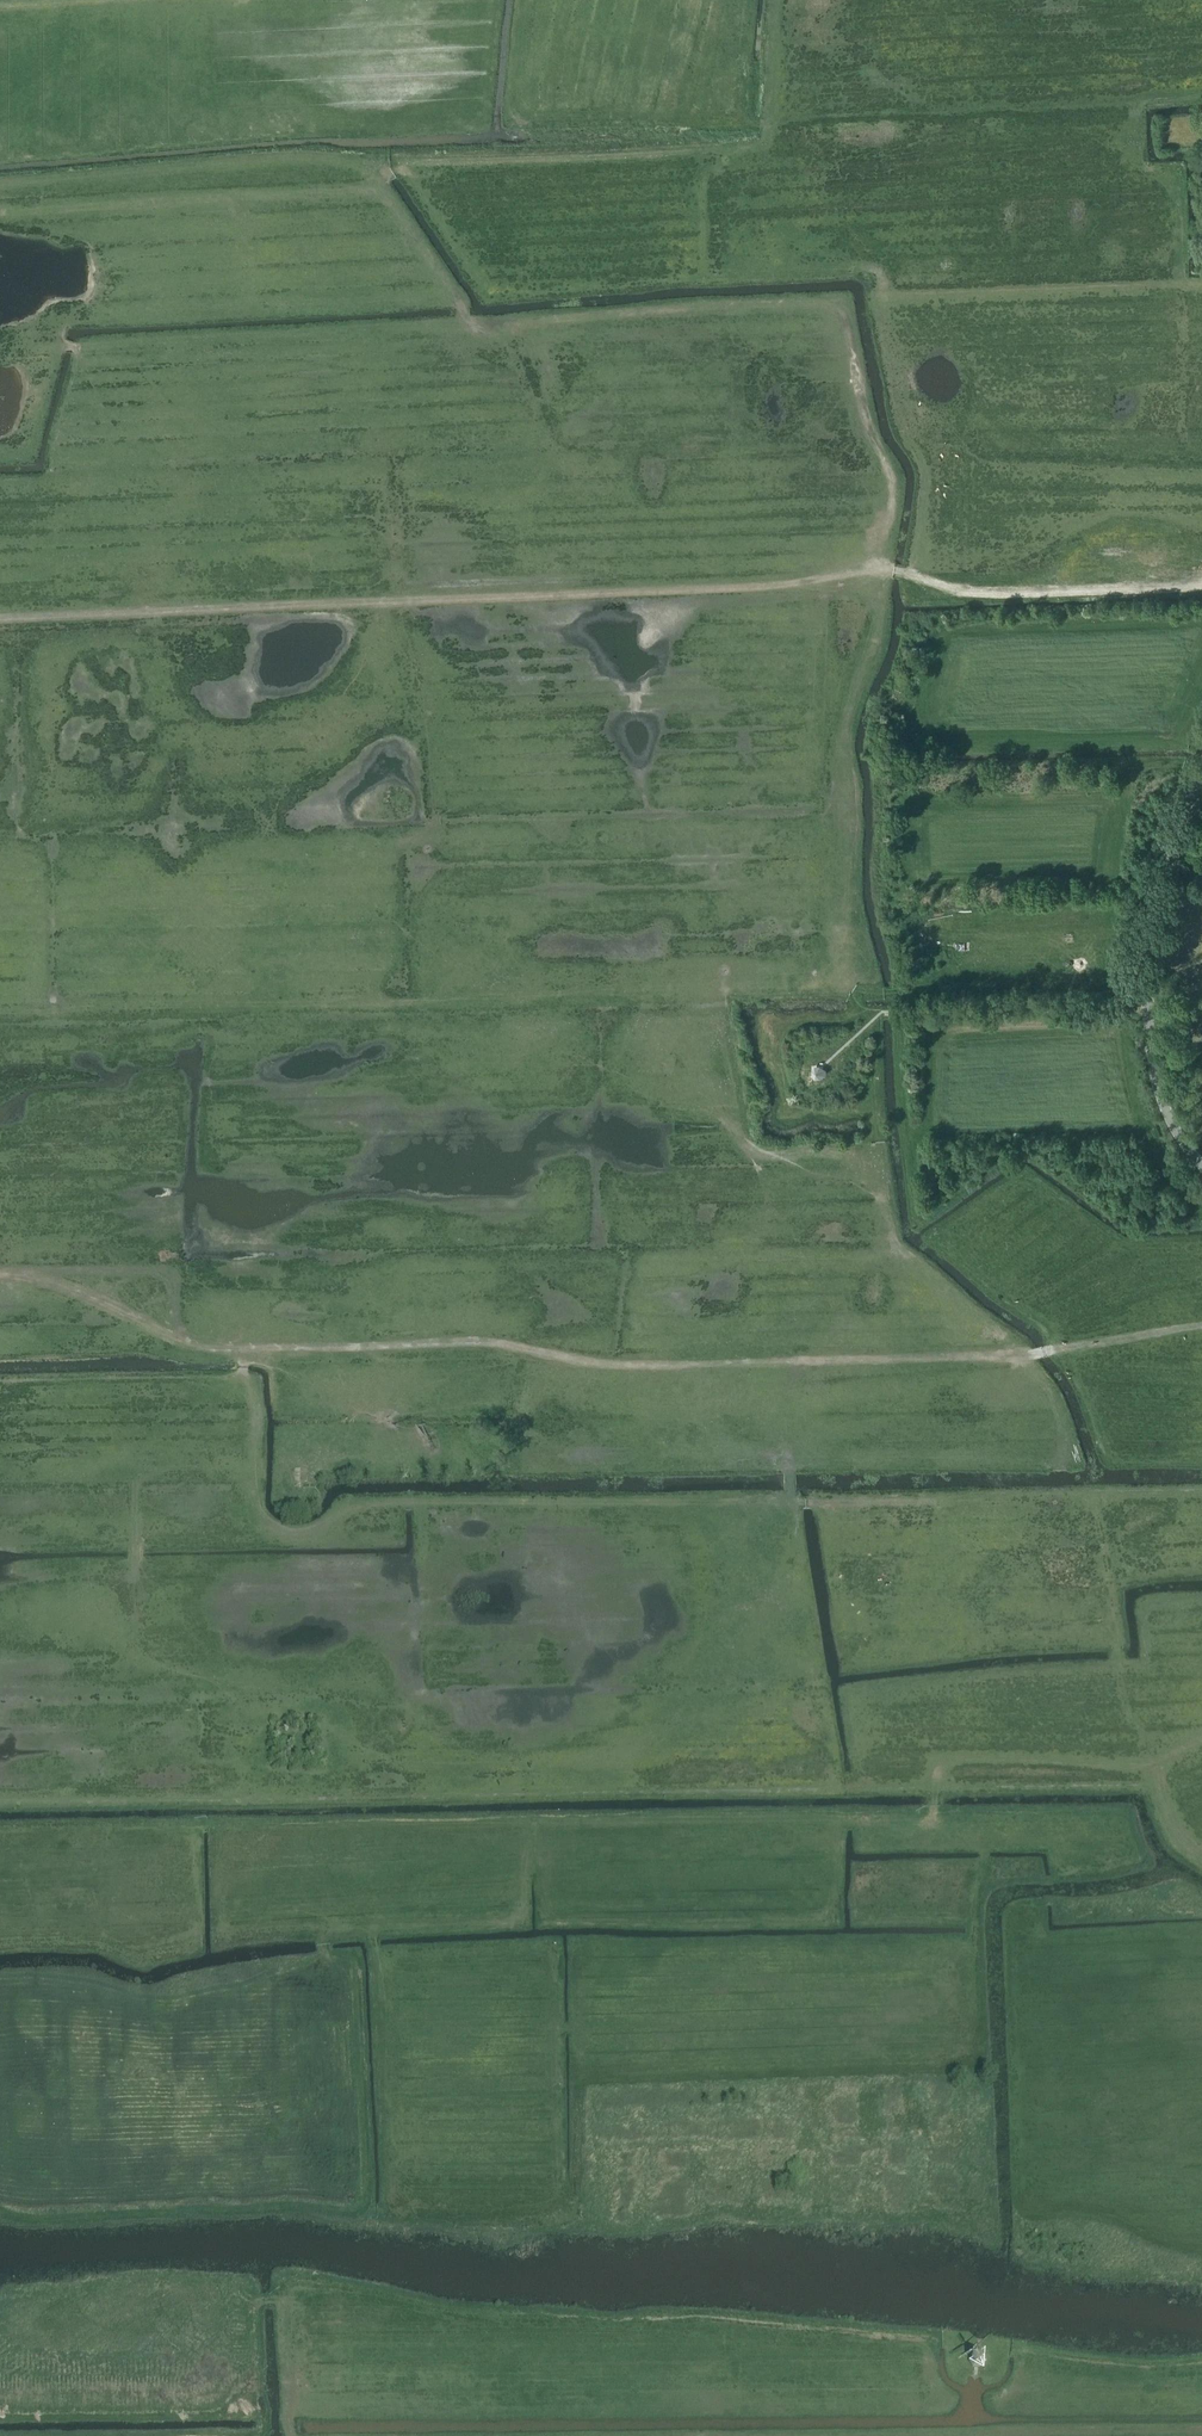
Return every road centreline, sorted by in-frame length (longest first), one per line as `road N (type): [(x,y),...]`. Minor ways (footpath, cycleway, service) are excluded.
road 1 (unclassified): [(1201,769),(1163,887),(1149,1003),(1160,1093),(1201,1165)]

